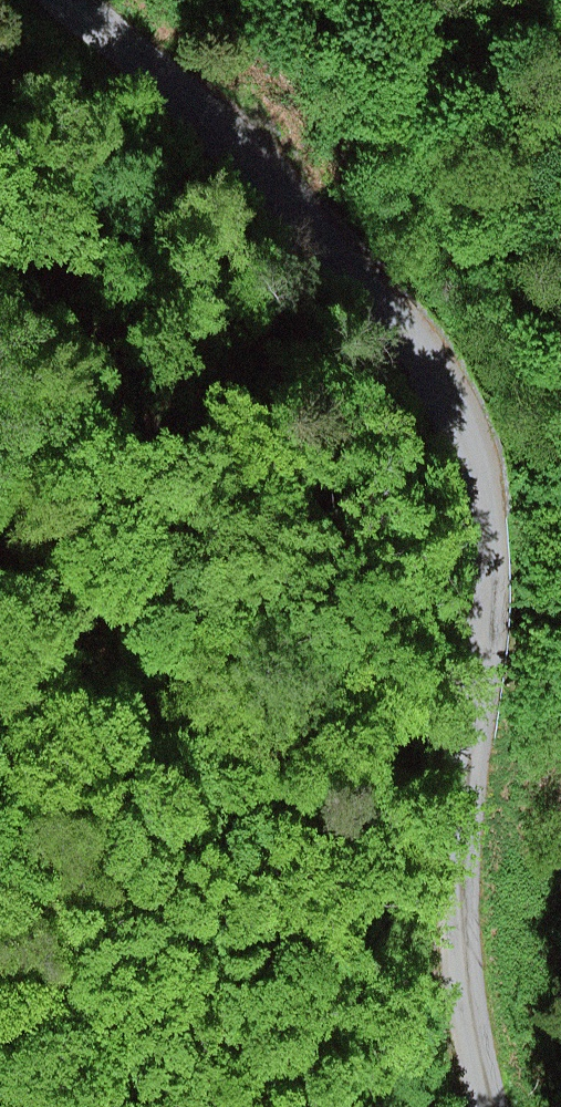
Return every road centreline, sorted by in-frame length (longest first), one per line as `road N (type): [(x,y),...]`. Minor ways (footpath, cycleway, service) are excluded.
road 1 (unclassified): [(77,0),(286,193),(397,308),(482,459),(456,887),(489,1106)]
road 2 (track): [(0,731),(81,570),(99,464),(92,402),(48,335),(0,311)]

